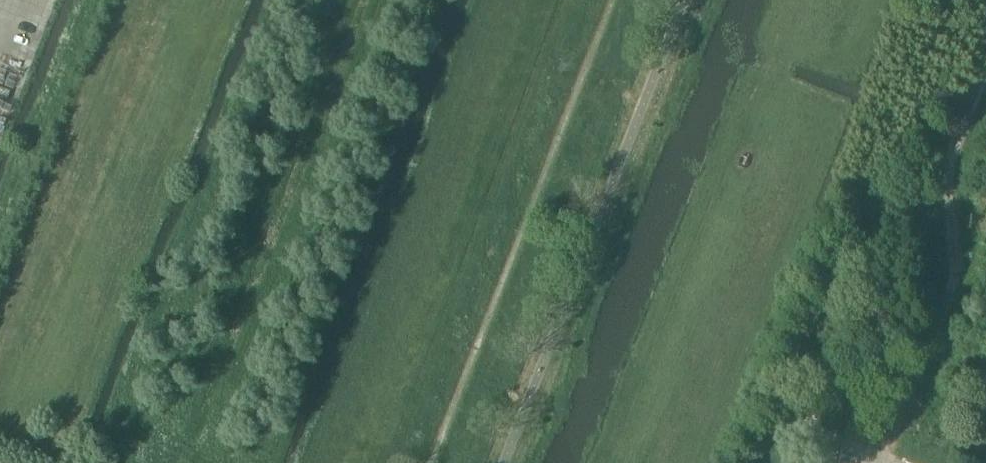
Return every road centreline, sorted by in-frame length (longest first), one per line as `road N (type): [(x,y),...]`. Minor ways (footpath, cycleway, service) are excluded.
road 1 (track): [(616,0),(435,462)]

